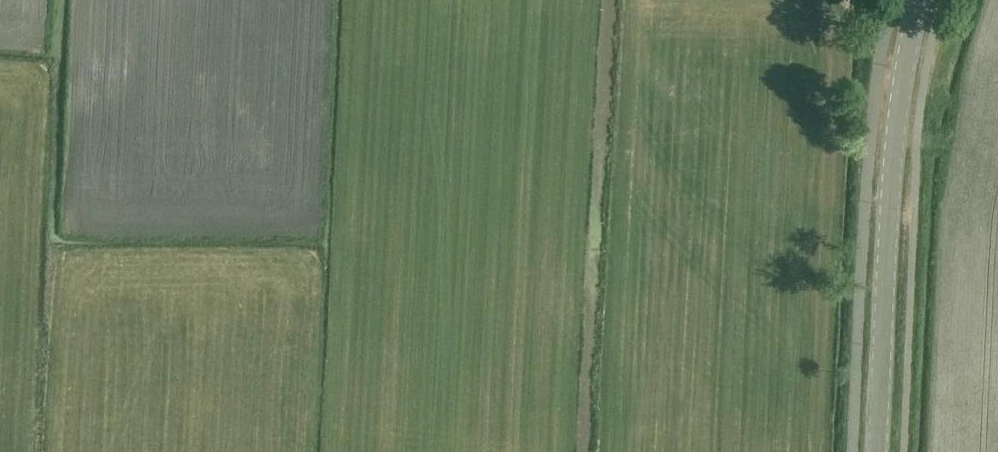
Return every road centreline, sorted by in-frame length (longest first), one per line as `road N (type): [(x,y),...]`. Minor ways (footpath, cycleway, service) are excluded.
road 1 (tertiary): [(878,451),(900,79),(918,0)]

